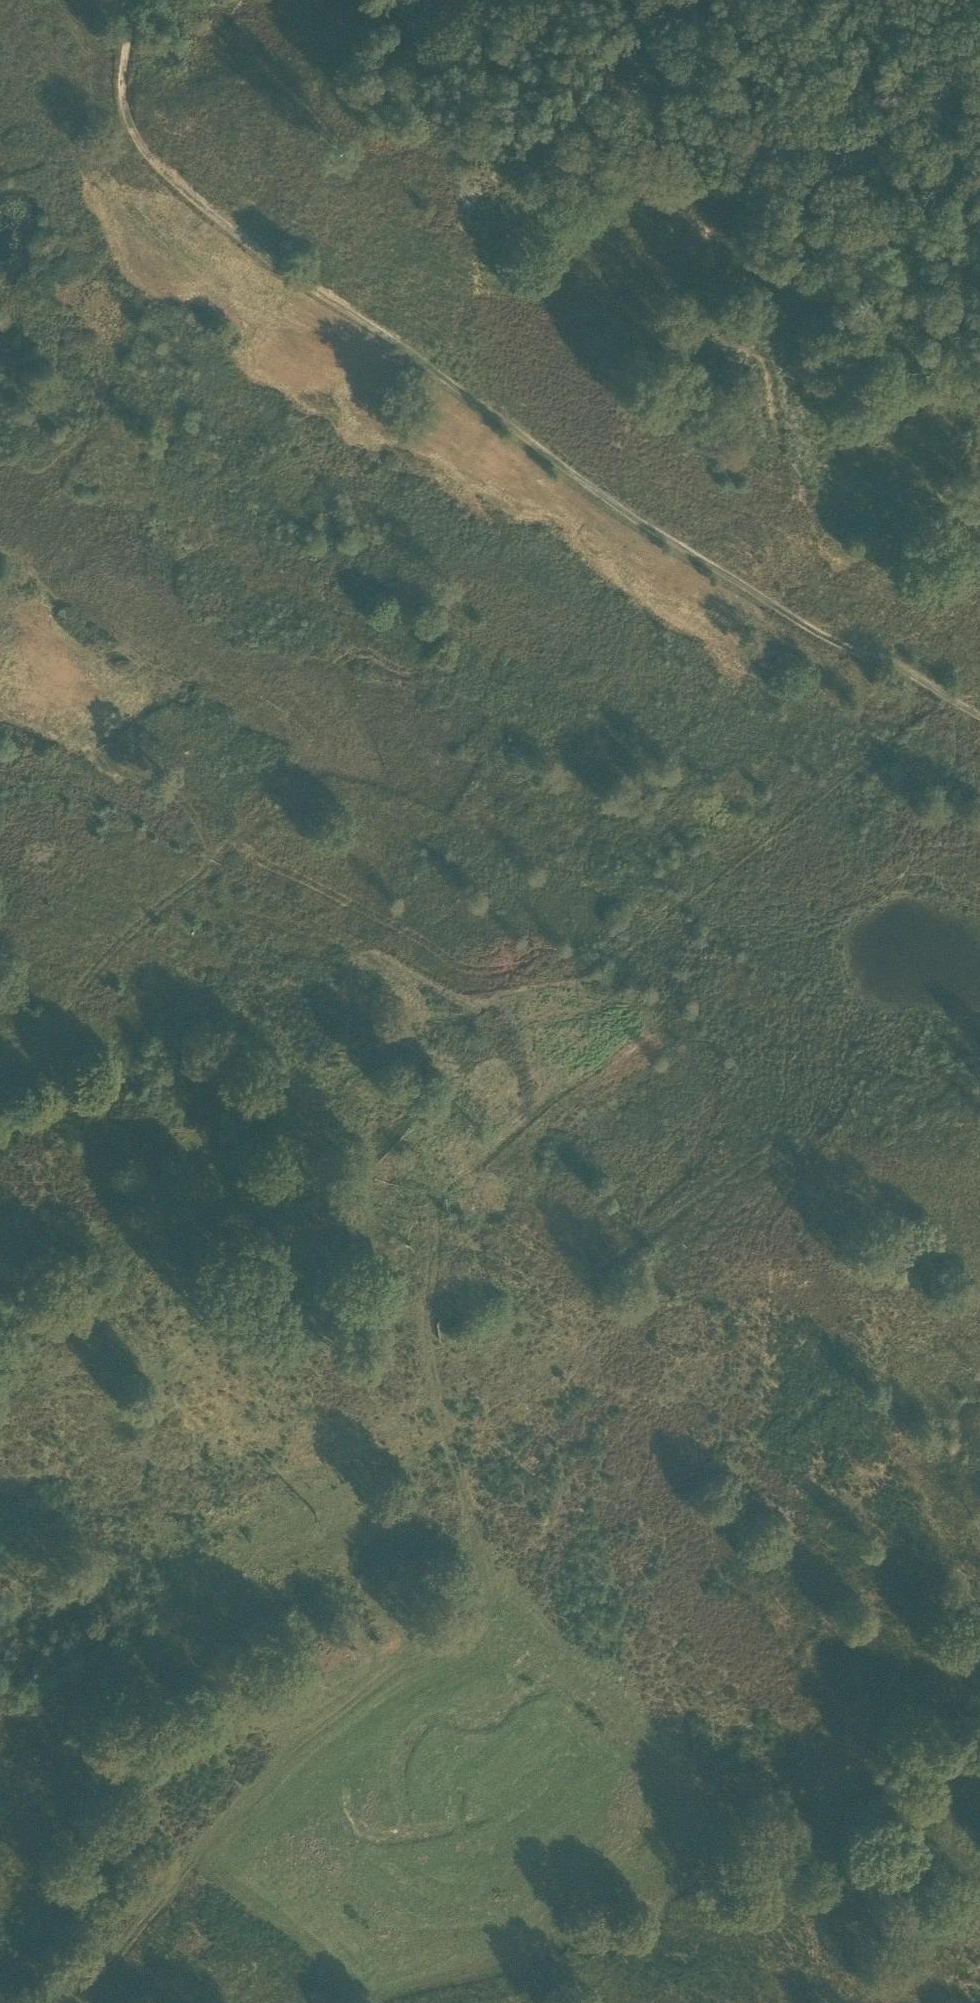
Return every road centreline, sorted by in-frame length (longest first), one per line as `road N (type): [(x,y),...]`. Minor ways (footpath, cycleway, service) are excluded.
road 1 (track): [(86,2002),(130,1938),(295,1746),(396,1667),(474,1639),(486,1622),(483,1566)]

